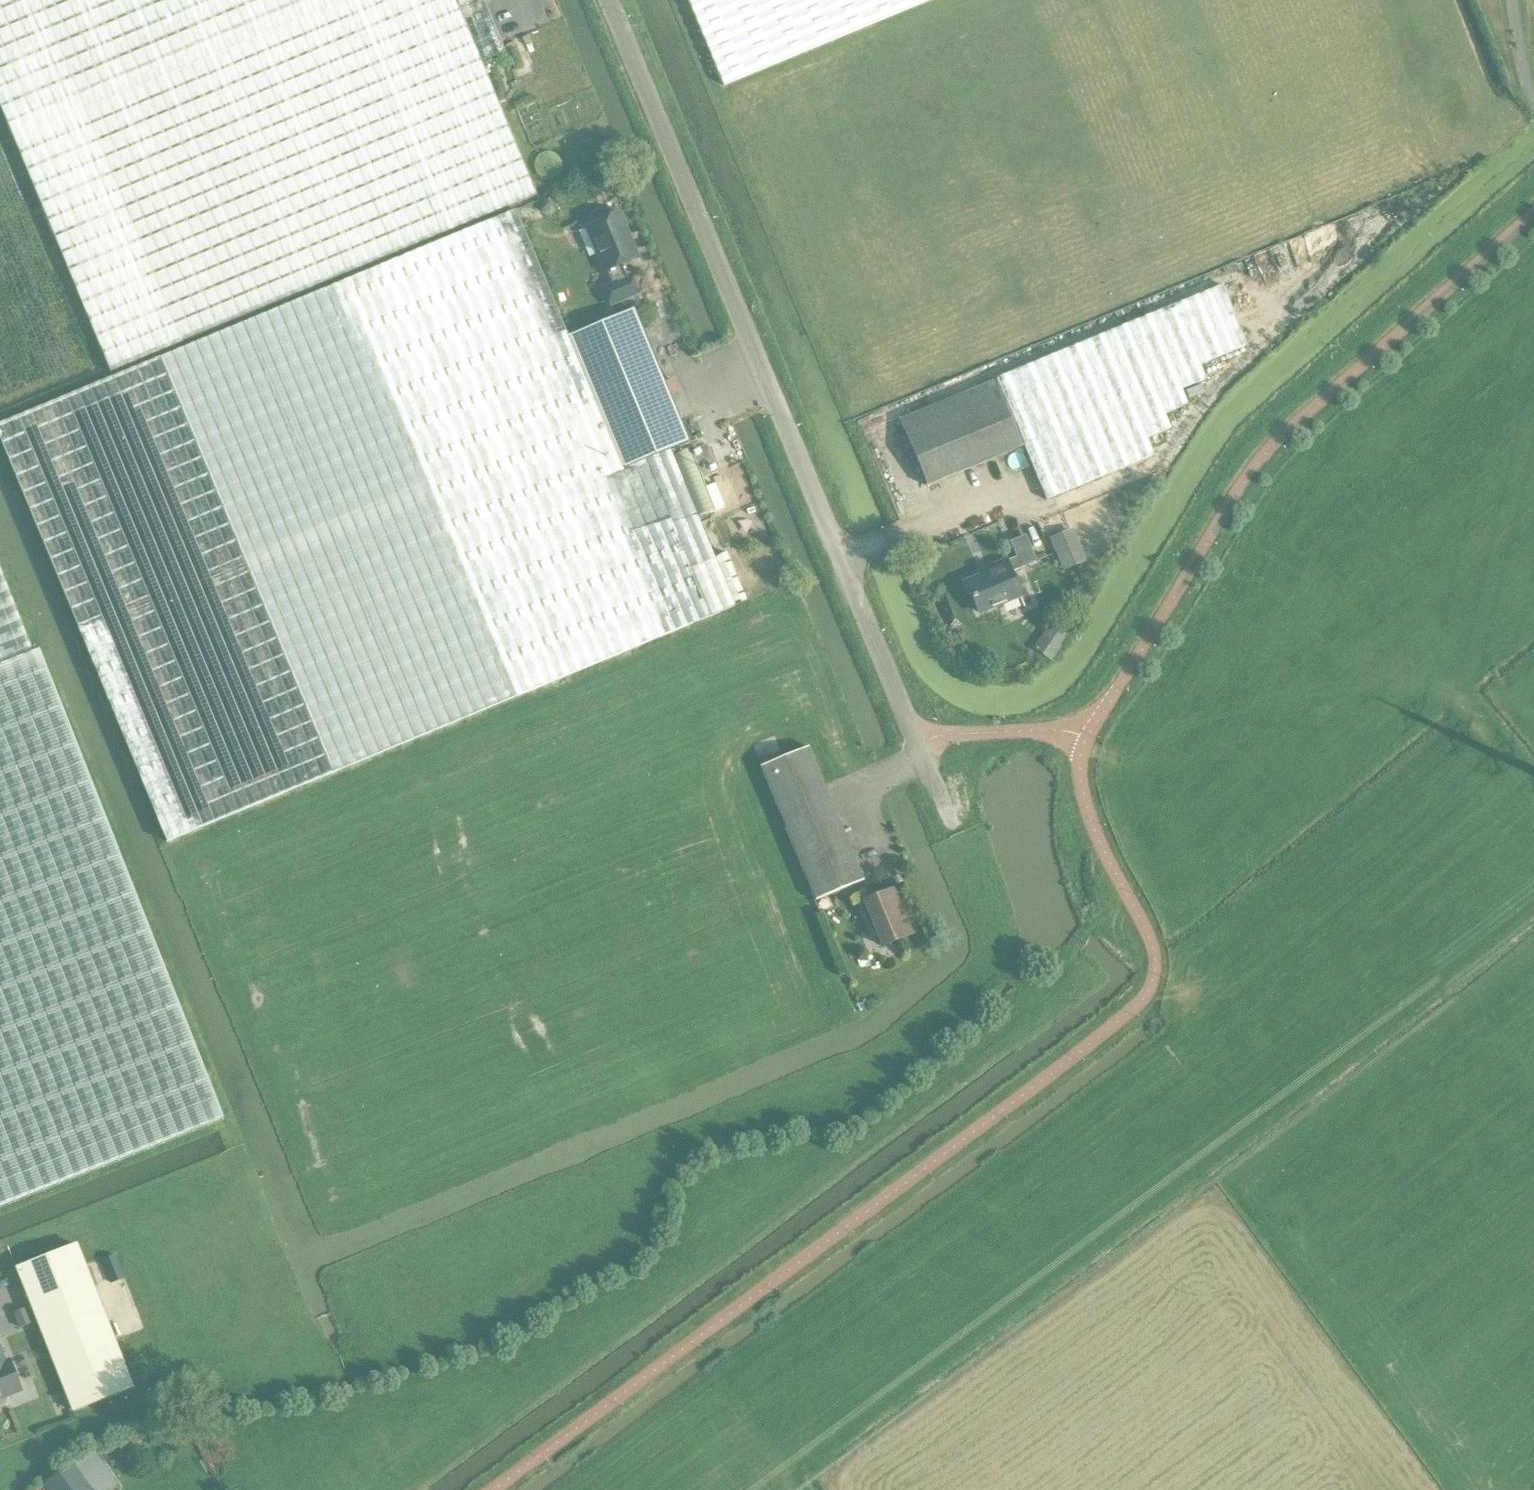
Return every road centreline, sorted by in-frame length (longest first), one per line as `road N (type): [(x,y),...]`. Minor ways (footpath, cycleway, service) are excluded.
road 1 (unclassified): [(950,827),(608,0)]

